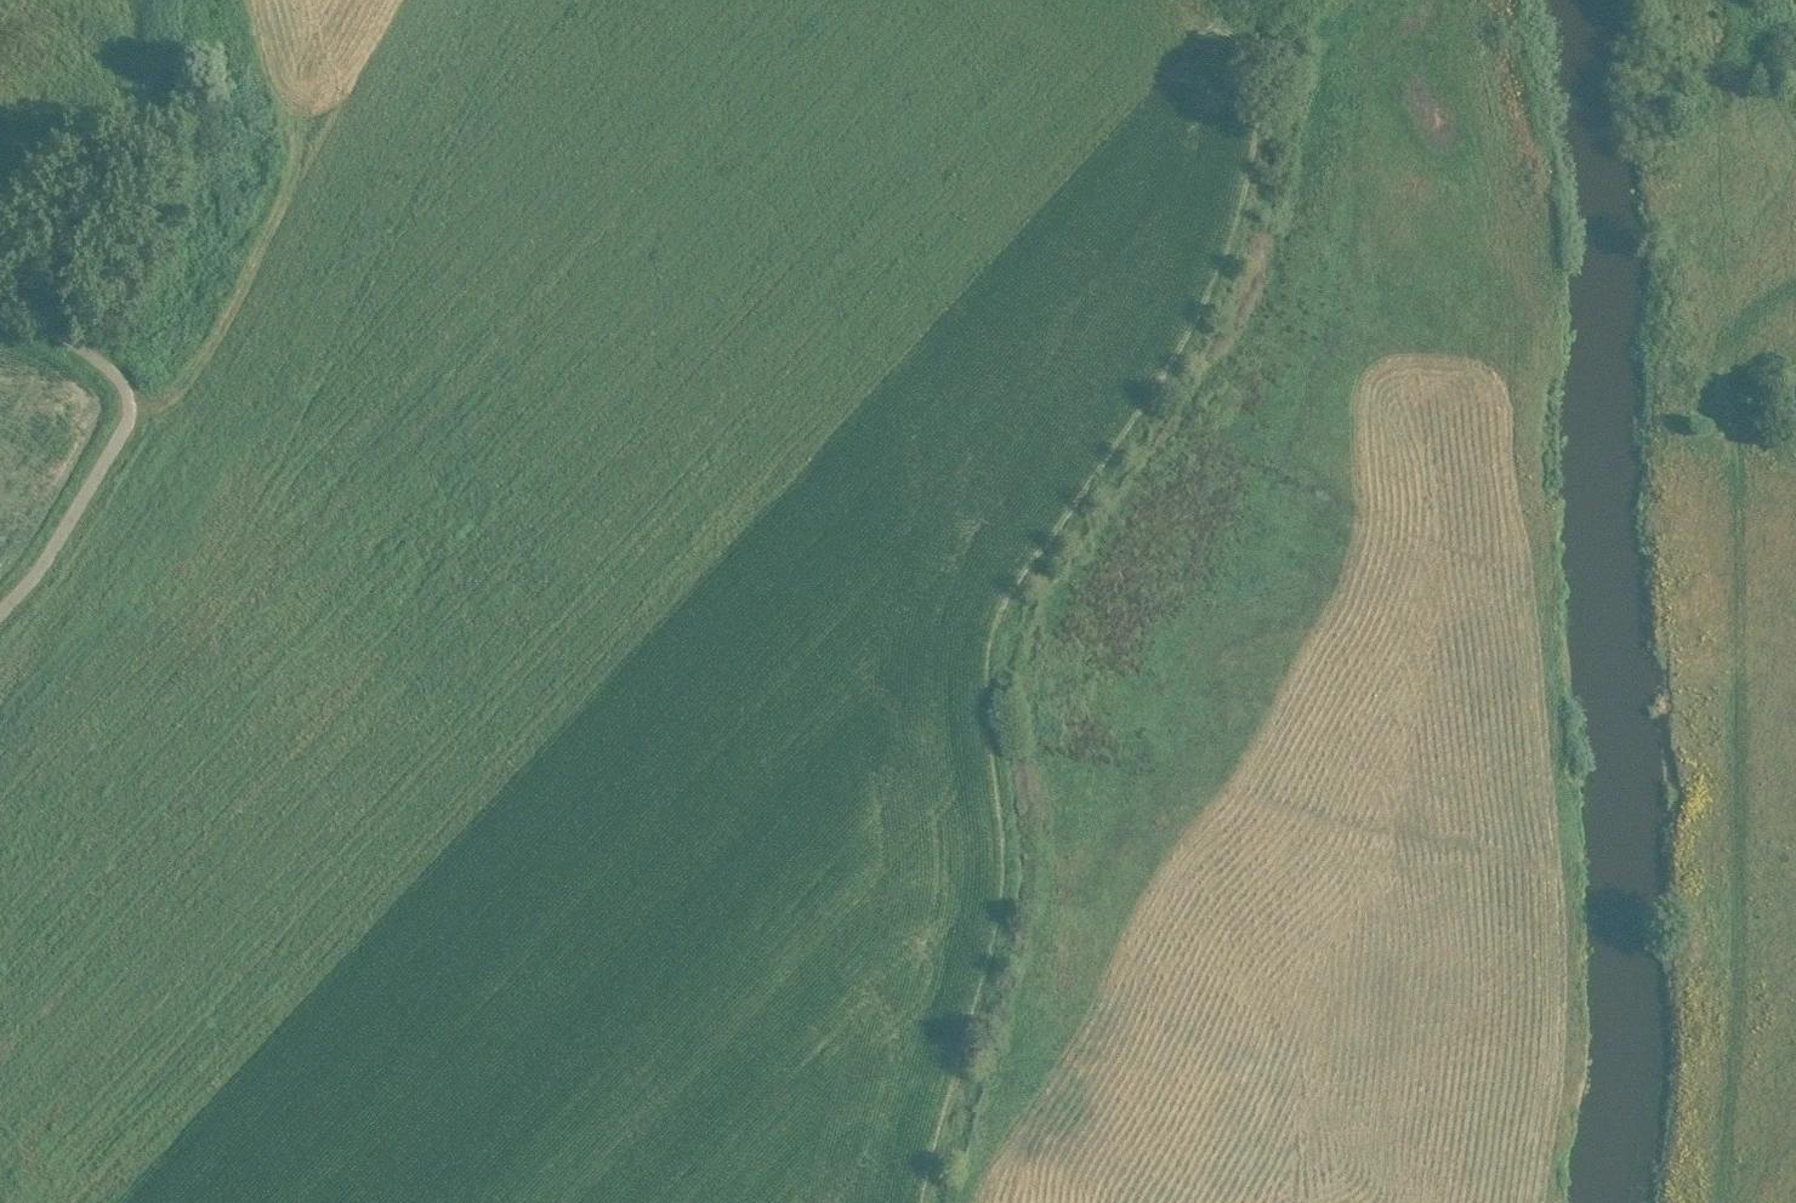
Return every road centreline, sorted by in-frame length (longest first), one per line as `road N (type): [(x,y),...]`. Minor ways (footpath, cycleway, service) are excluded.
road 1 (track): [(132,420),(162,384),(259,209)]

